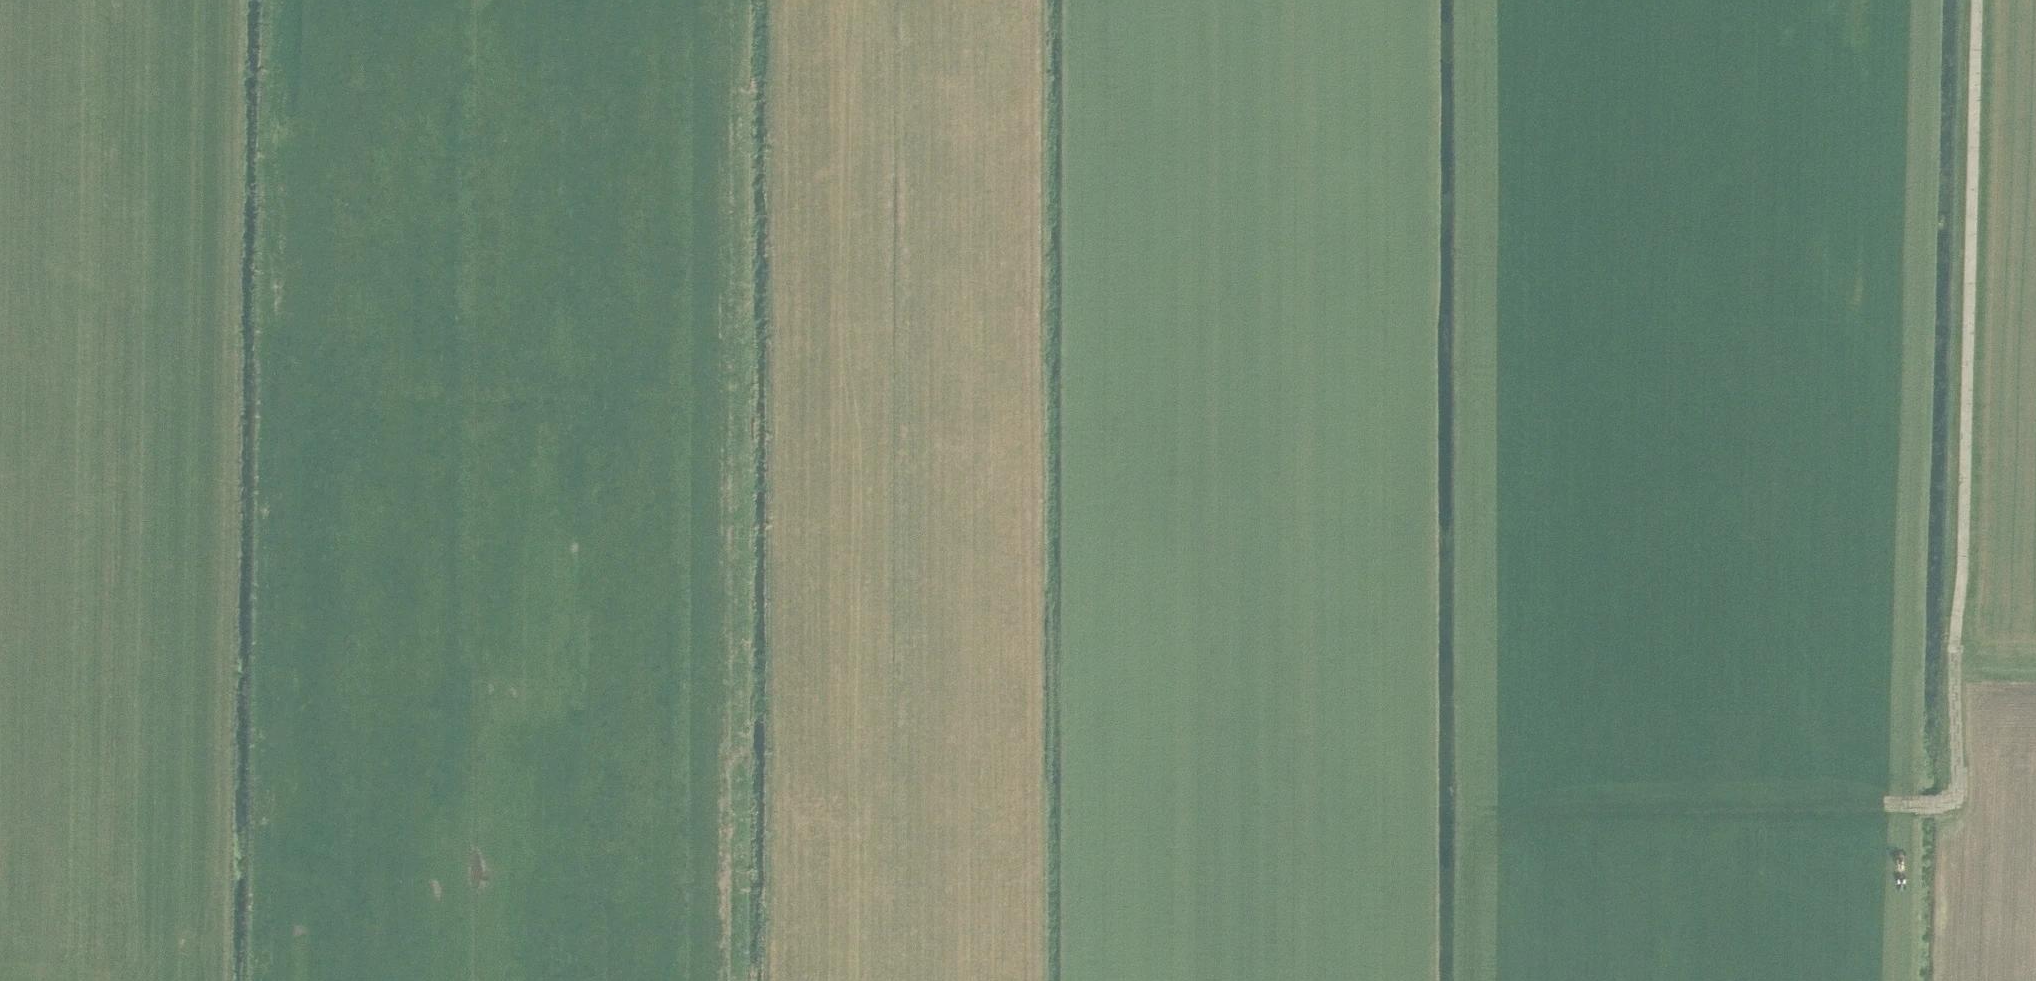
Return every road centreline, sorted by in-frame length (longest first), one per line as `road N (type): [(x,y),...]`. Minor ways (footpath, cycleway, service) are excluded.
road 1 (track): [(1976,0),(1957,779),(1954,797),(1937,805),(1887,803)]

